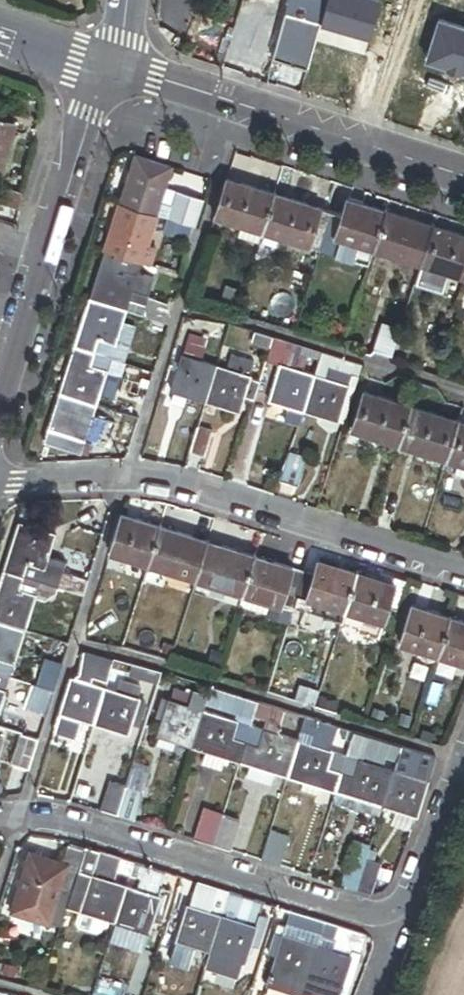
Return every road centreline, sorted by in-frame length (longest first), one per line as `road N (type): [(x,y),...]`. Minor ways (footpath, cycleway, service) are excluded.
road 1 (residential): [(463,577),(125,476),(0,484)]
road 2 (residential): [(401,912),(364,916),(74,824),(0,817)]
road 3 (residential): [(463,174),(106,67)]
road 4 (residential): [(0,397),(106,67)]
road 5 (residential): [(401,912),(463,748)]

